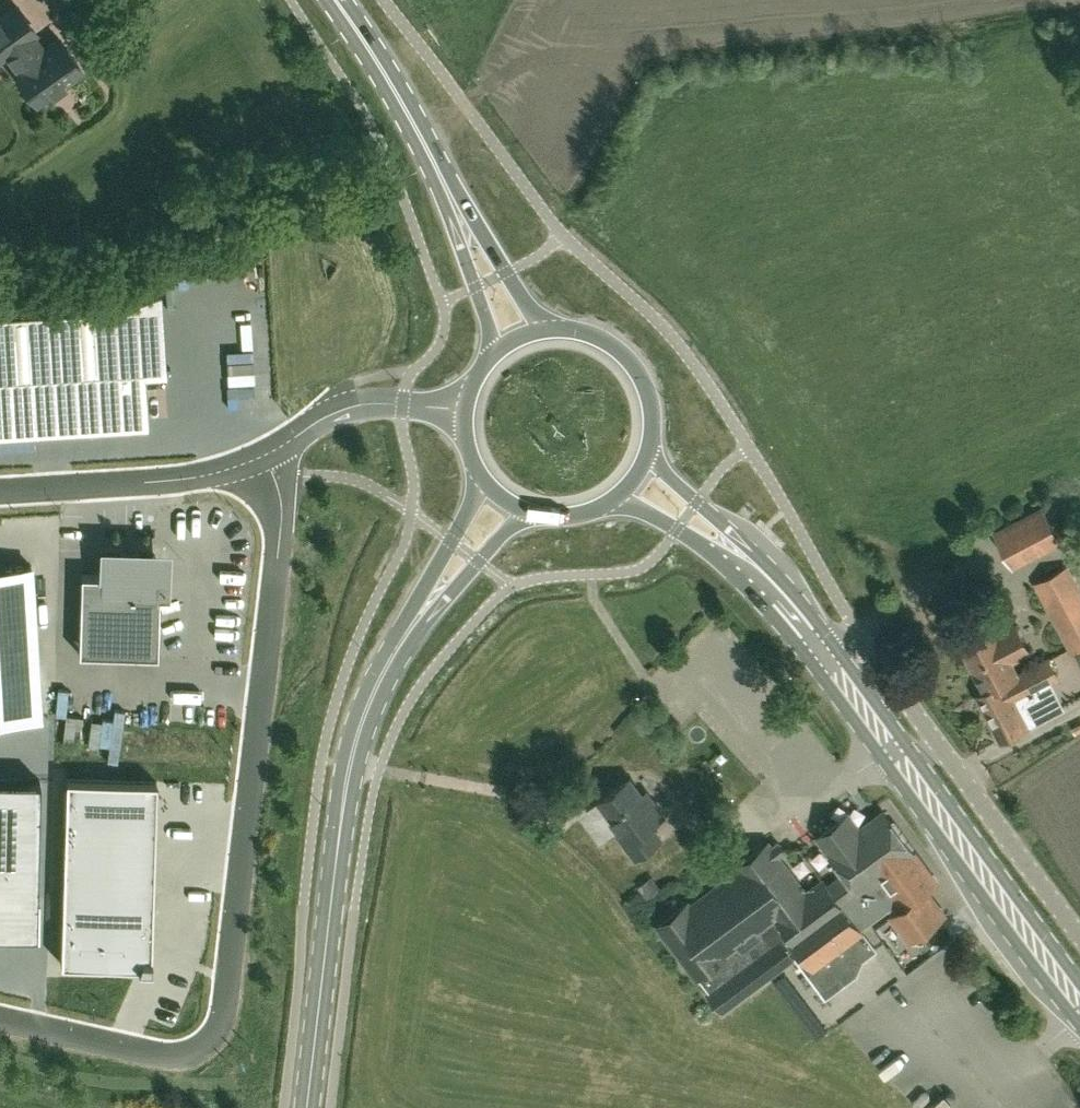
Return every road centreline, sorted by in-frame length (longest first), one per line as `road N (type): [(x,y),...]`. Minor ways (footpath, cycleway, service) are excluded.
road 1 (unclassified): [(0,1020),(176,1056),(199,1050),(227,1010),(280,551),(278,510),(257,460)]
road 2 (secondary): [(308,1107),(347,772),(362,717),(411,627)]
road 3 (primary): [(1079,1004),(906,767)]
road 4 (primary): [(825,655),(802,604),(646,457)]
road 5 (primary): [(619,495),(707,550),(780,623),(825,655)]
road 6 (unclassified): [(0,491),(208,477),(257,460)]
road 7 (unclassified): [(1079,936),(937,745)]
road 8 (track): [(465,103),(546,53),(670,26)]
road 9 (primary): [(443,180),(334,0)]
road 10 (primary): [(646,457),(652,429),(639,375),(597,338),(542,331)]
road 11 (primary): [(542,331),(443,180)]
road 12 (primary): [(443,180),(450,219),(498,351)]
road 13 (unclassified): [(937,745),(857,632),(825,655)]
road 14 (secondary): [(484,480),(415,606),(411,627)]
road 15 (secondary): [(411,627),(430,617),(524,510)]
road 16 (primary): [(906,767),(825,655)]
road 17 (unclassified): [(465,410),(370,404),(329,415)]

